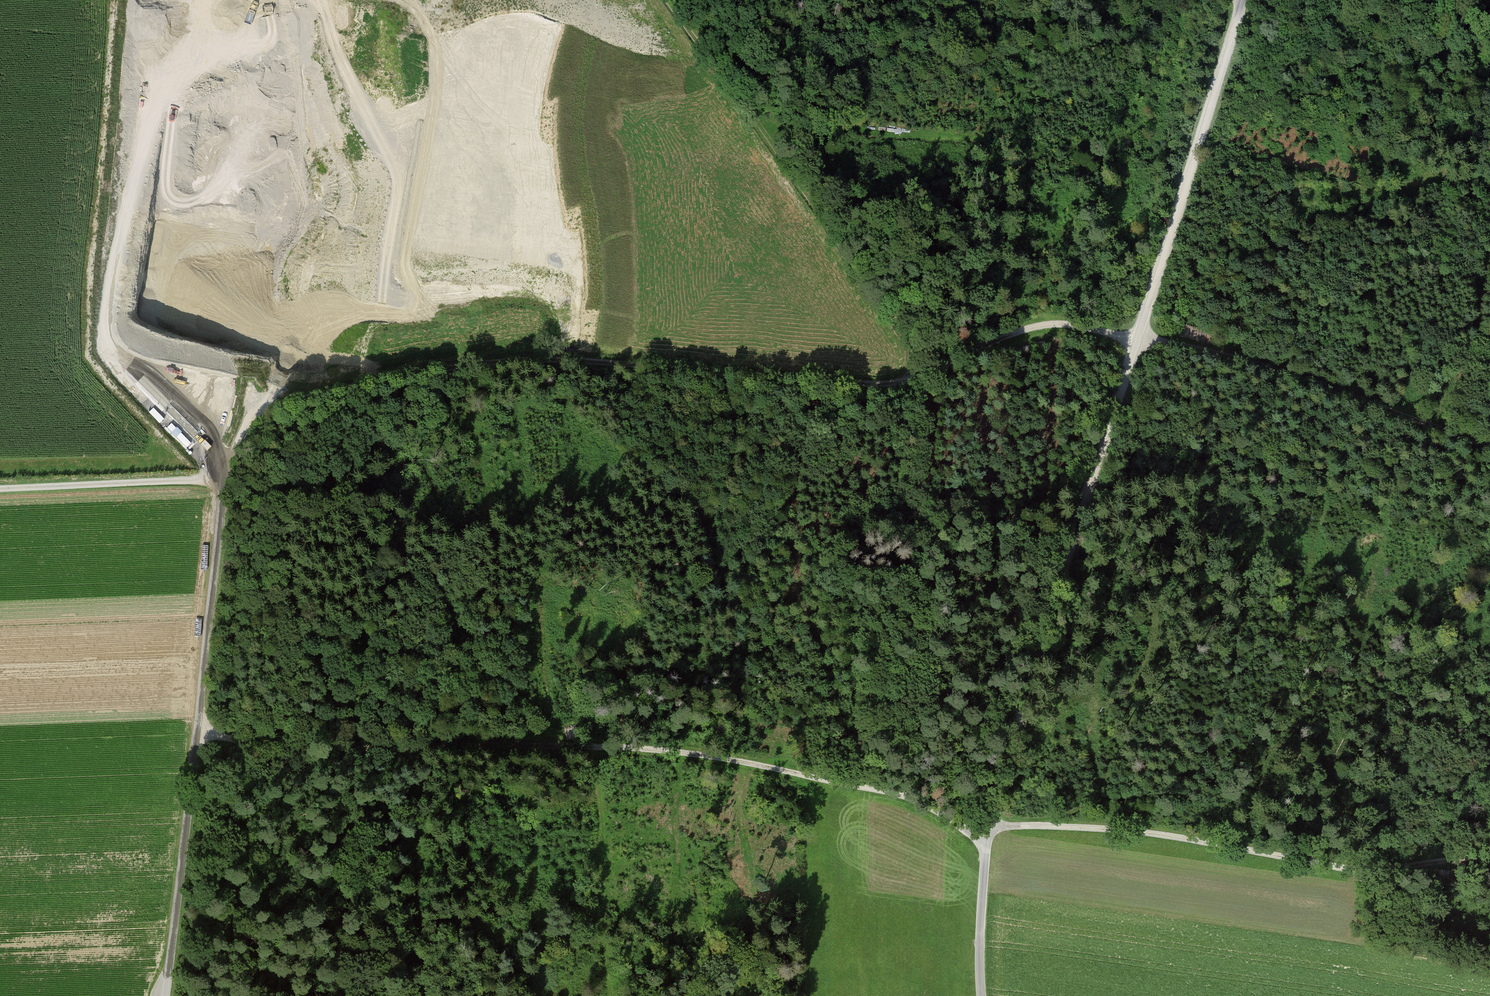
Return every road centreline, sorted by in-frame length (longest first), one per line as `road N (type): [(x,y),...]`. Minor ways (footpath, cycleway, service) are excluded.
road 1 (track): [(1489,449),(1274,370),(1057,325),(1019,331),(900,382),(552,358),(437,371),(248,408)]
road 2 (unclassified): [(1244,0),(992,806),(982,995)]
road 3 (track): [(277,0),(248,408),(224,481),(166,995)]
road 4 (track): [(195,733),(279,747),(674,751),(917,802),(986,848)]
road 5 (track): [(1489,862),(1361,869),(1145,834),(990,825)]
road 6 (track): [(900,382),(909,370),(903,343),(671,0)]
road 7 (track): [(597,747),(608,995)]
road 8 (track): [(0,489),(224,481)]

